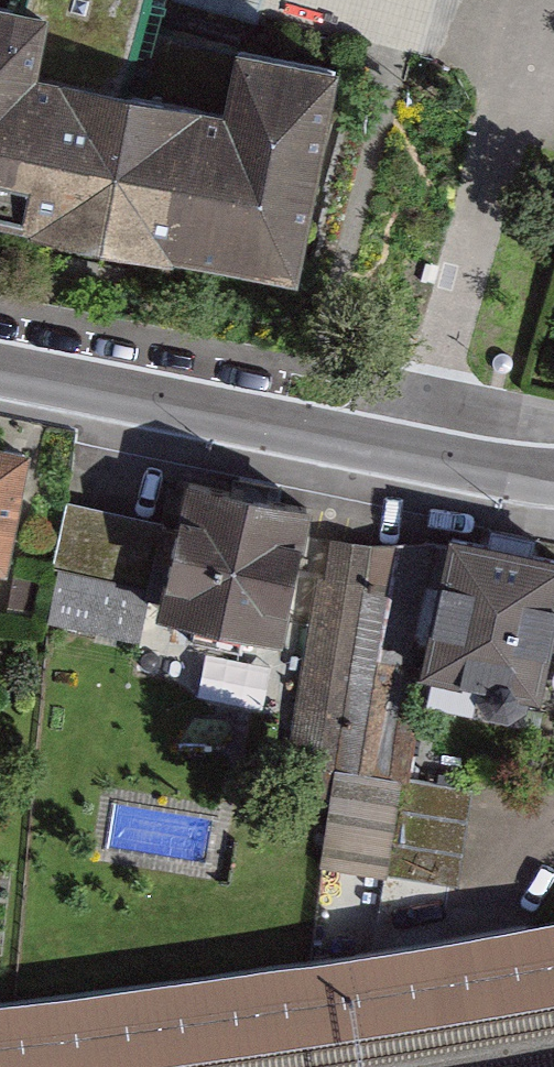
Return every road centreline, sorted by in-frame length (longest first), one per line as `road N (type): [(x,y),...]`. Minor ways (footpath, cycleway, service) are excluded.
road 1 (residential): [(403,443),(549,0)]
road 2 (tertiary): [(403,443),(0,364)]
road 3 (tertiary): [(553,473),(403,443)]

